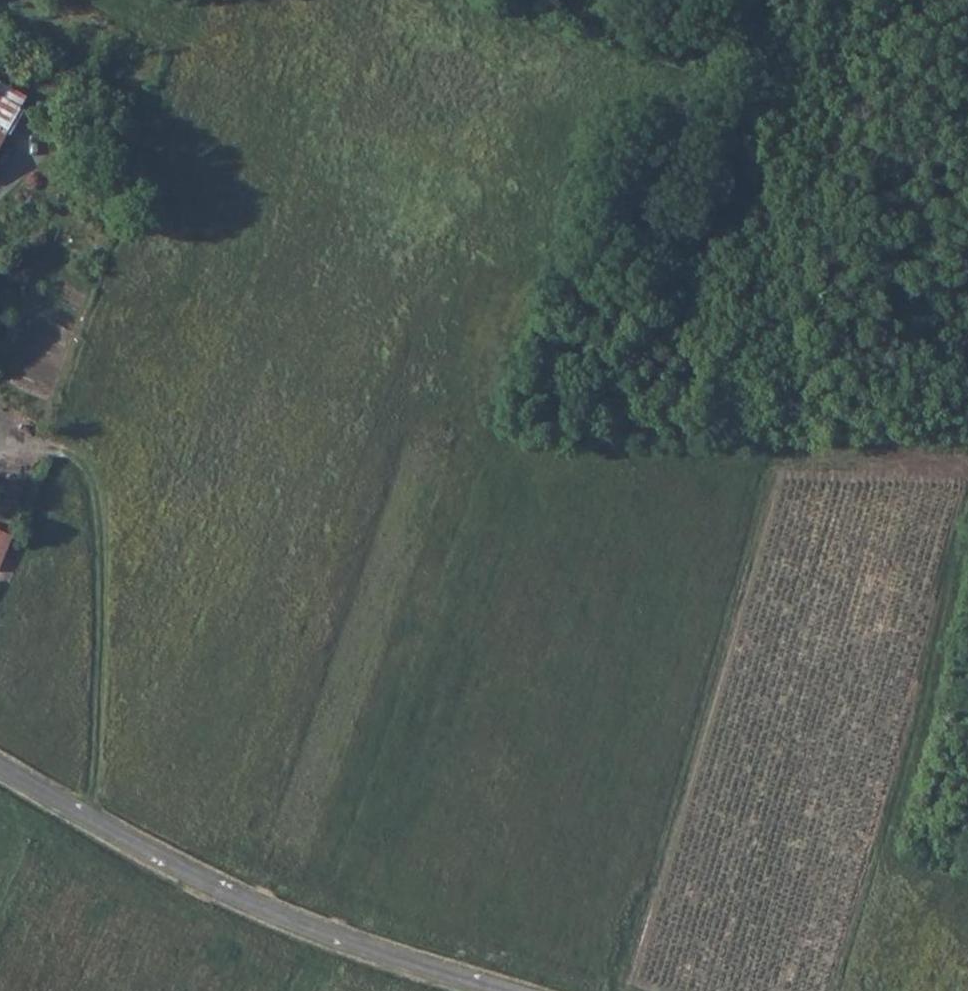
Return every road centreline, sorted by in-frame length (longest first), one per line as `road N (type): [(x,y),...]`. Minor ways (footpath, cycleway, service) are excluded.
road 1 (unclassified): [(0,772),(255,906),(504,990)]

